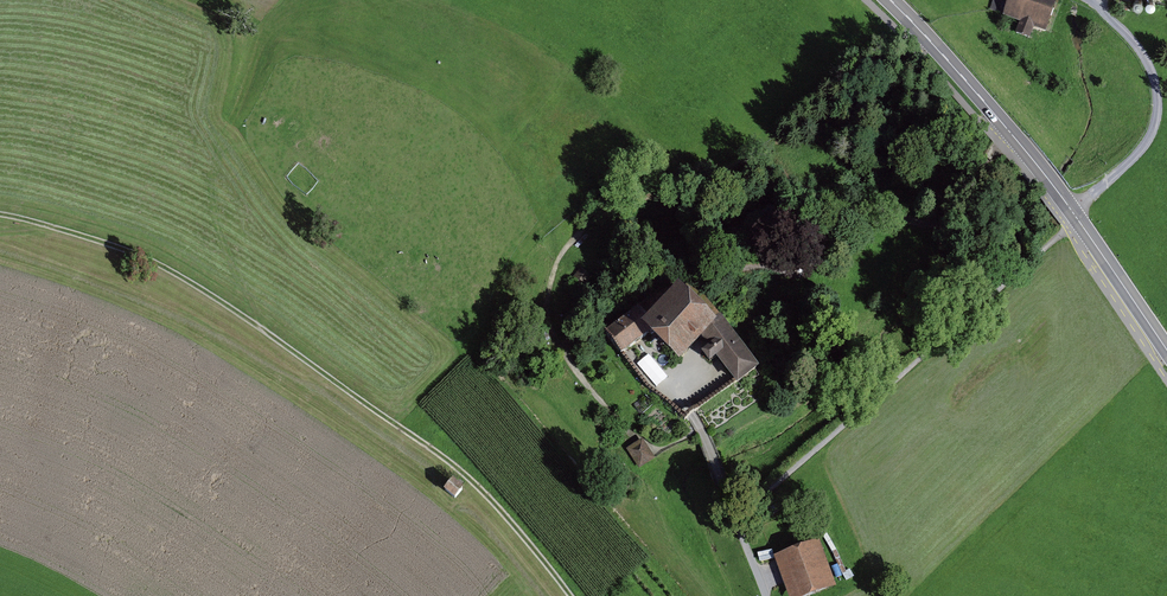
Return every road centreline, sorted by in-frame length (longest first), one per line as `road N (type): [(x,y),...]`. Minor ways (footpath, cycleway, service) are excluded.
road 1 (track): [(571,595),(512,521),(450,462),(242,315),(135,255),(0,215)]
road 2 (secondary): [(1166,351),(1045,176),(889,0)]
road 3 (track): [(794,240),(769,258),(724,270),(597,283),(572,318),(563,351)]
road 4 (track): [(794,240),(831,217),(867,208),(922,224),(947,218)]
road 5 (track): [(261,328),(214,241),(206,183)]

